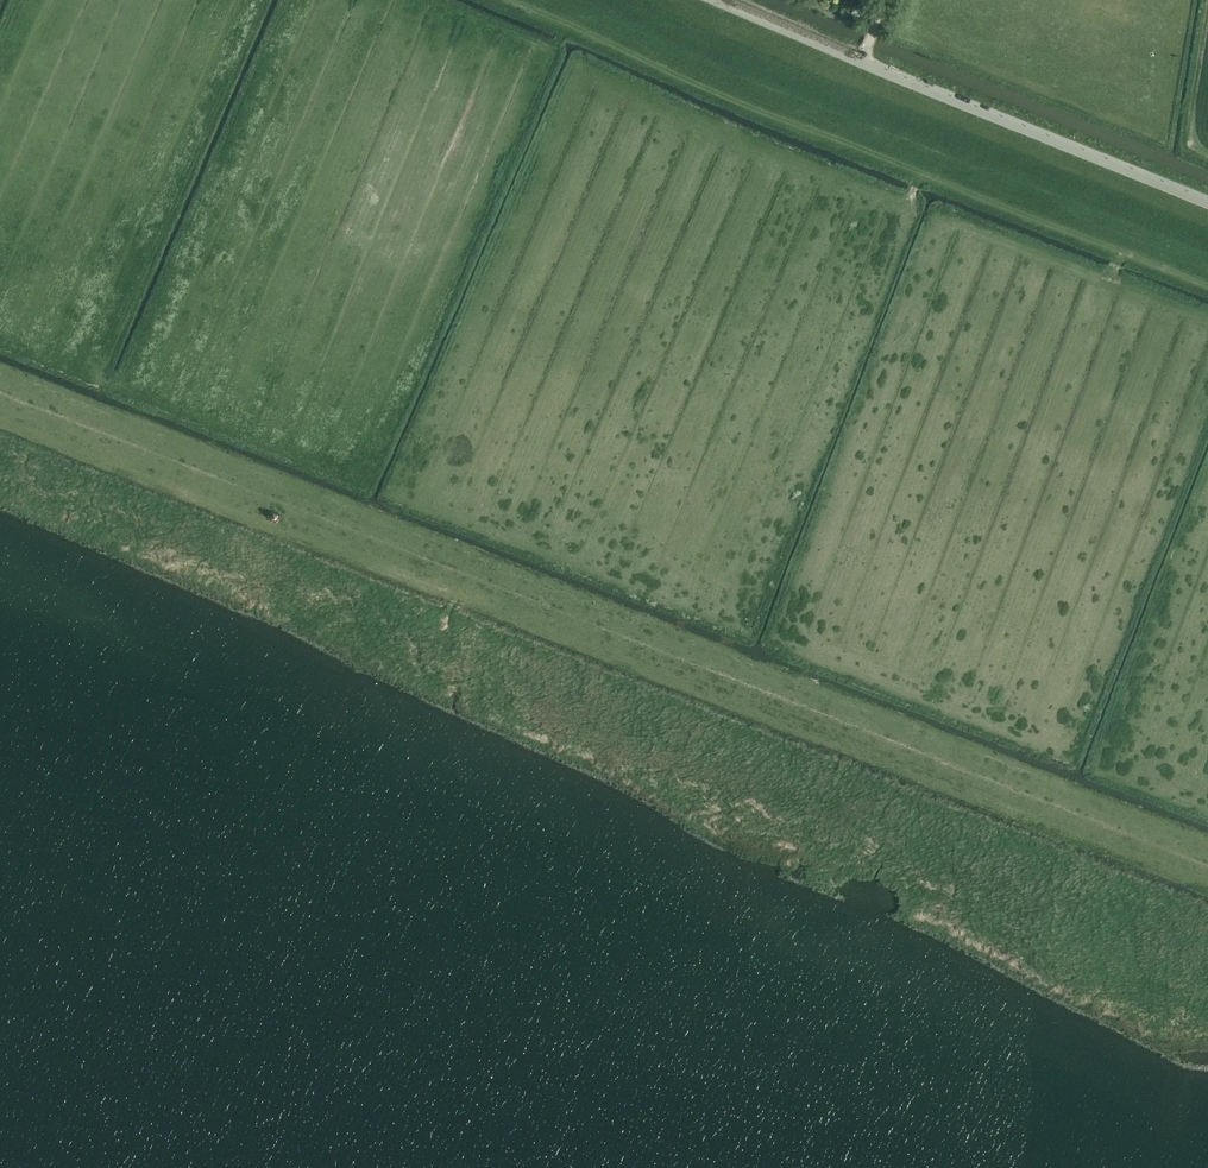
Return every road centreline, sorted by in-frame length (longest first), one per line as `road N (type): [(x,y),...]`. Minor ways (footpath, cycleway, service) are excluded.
road 1 (unclassified): [(1207,202),(710,0)]

